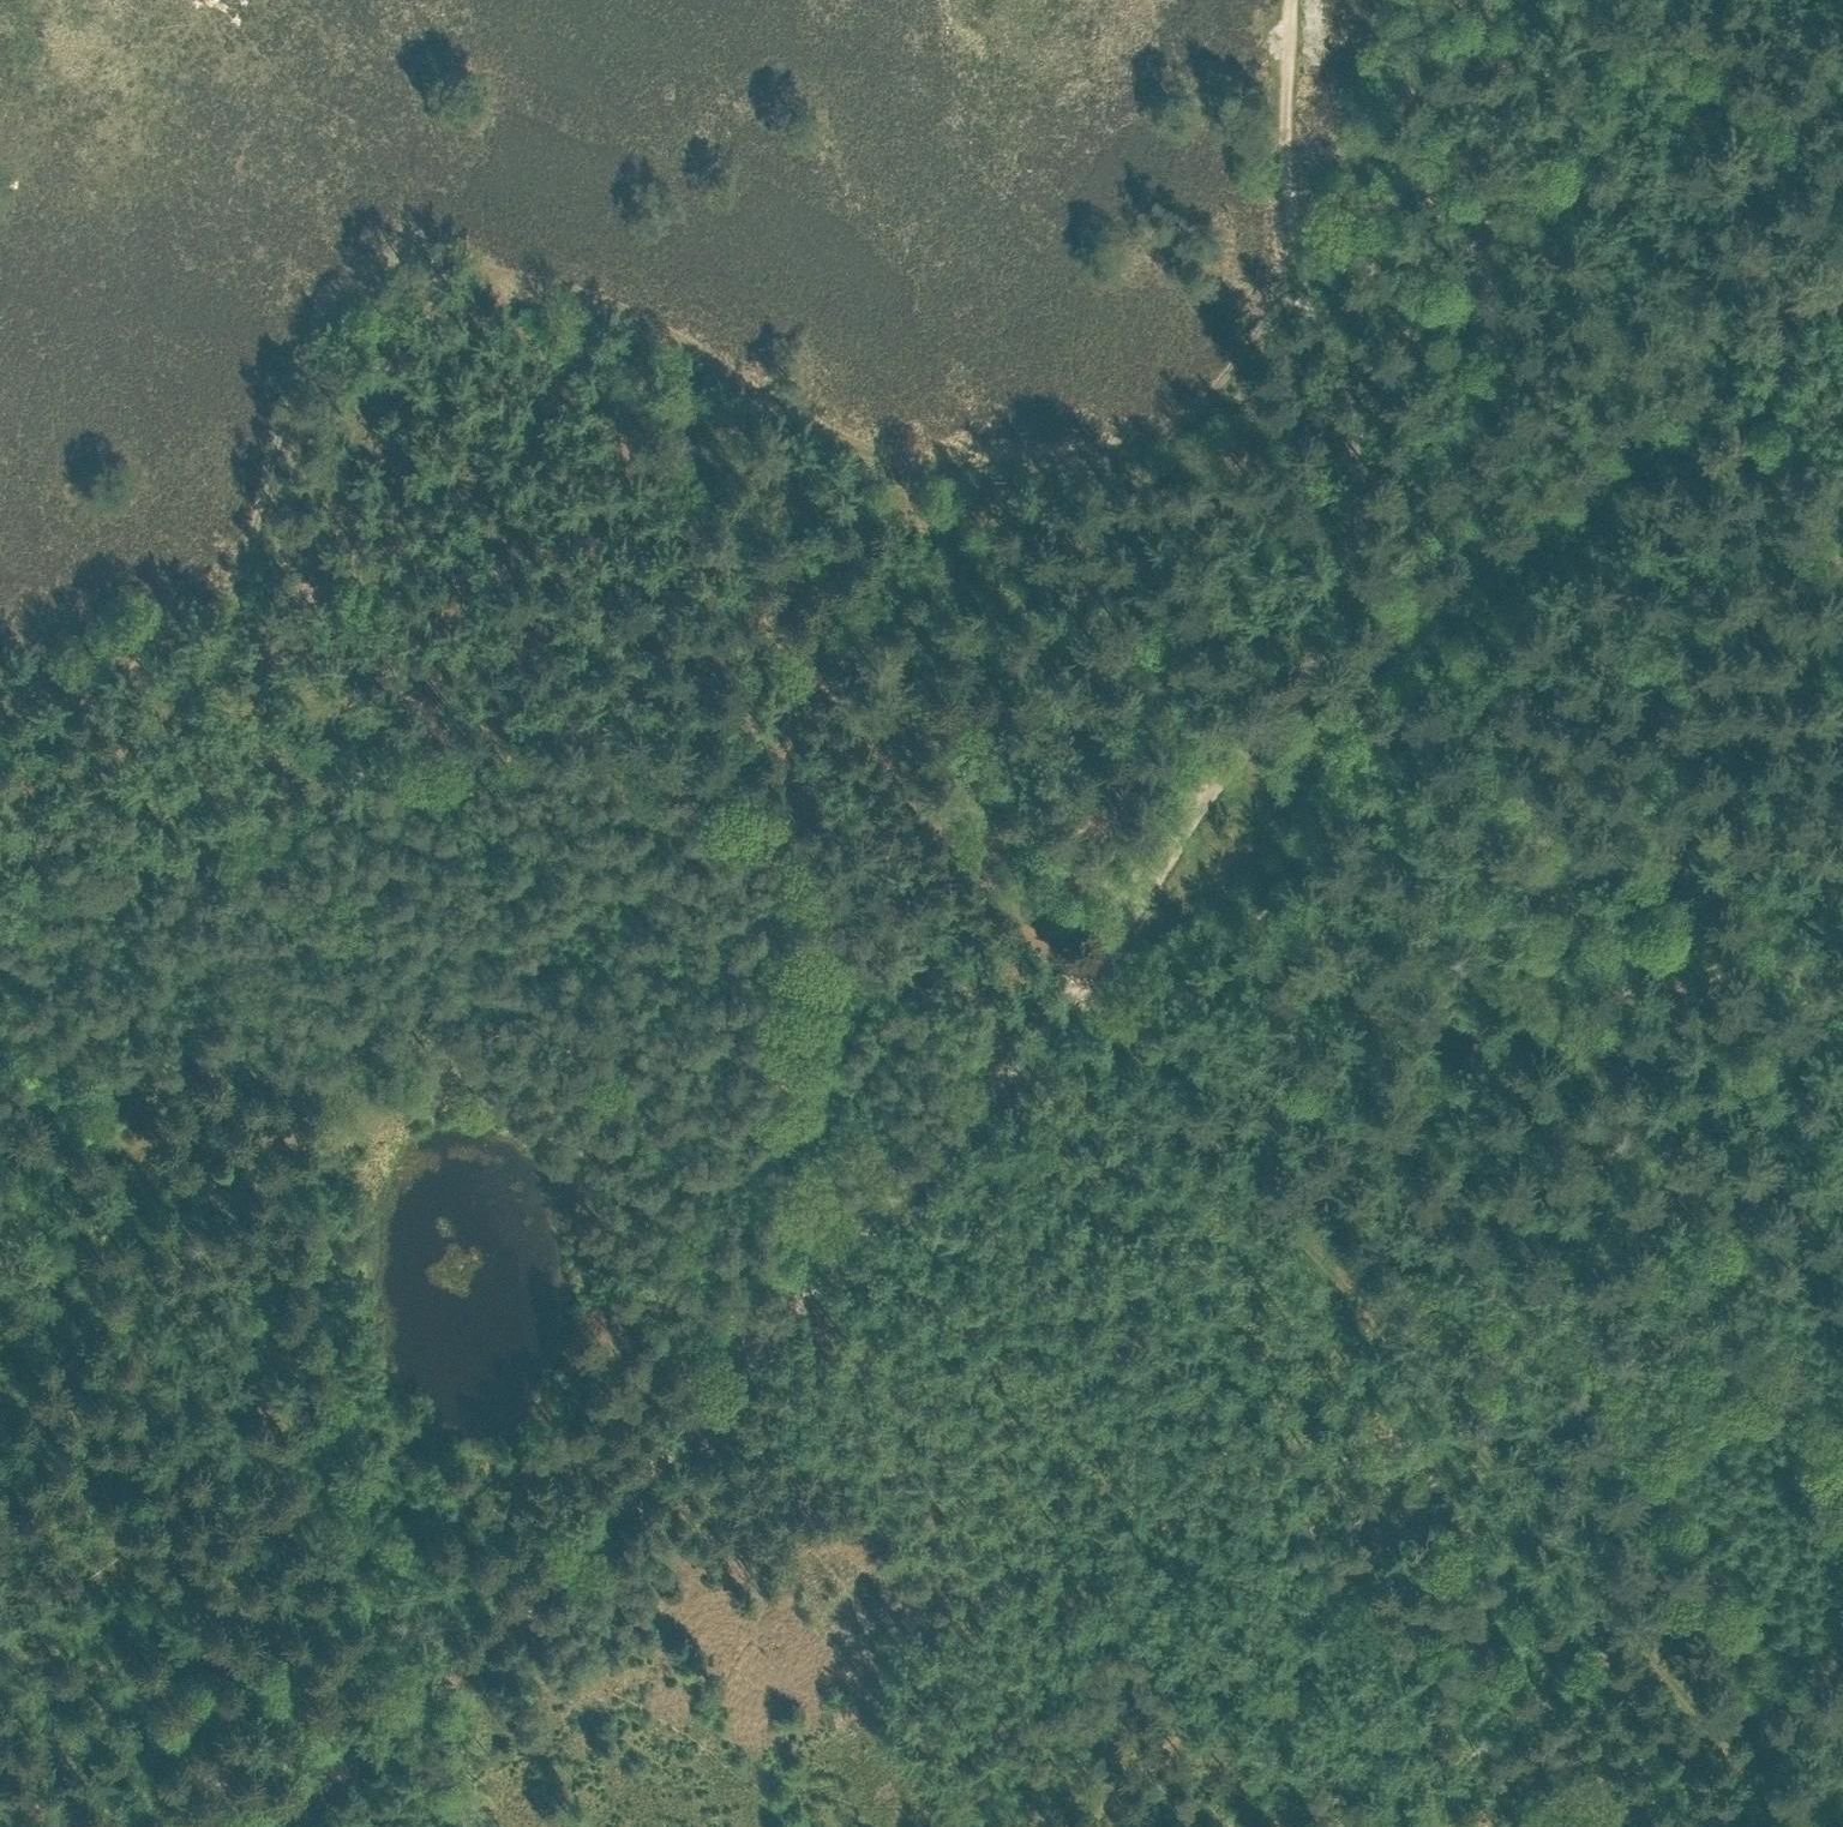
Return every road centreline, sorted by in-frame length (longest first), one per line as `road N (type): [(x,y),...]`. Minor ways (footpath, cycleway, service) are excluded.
road 1 (track): [(263,1826),(435,1692),(698,1419),(1076,987),(1201,803),(1334,648),(1362,585),(1371,497),(1368,457),(1292,214),(1284,115),(1291,0)]
road 2 (track): [(1842,277),(1365,718),(1332,752),(1274,852),(1180,932),(1076,987),(533,348),(490,270)]
road 3 (track): [(0,759),(140,718),(194,677),(242,584),(287,409),(318,337),(342,305),(408,251),(462,253),(490,270),(577,290),(671,335),(810,424),(884,457),(966,470),(1109,451),(1169,432),(1310,284)]
road 4 (track): [(1785,1826),(1352,1294),(1076,987)]
road 5 (track): [(1842,1085),(1076,987)]
road 6 (track): [(1088,1826),(1311,1618),(1473,1445)]
road 7 (track): [(1588,1051),(1626,1013),(1737,755),(1764,714),(1842,637)]
road 8 (track): [(1738,1762),(1771,1748),(1842,1669)]

